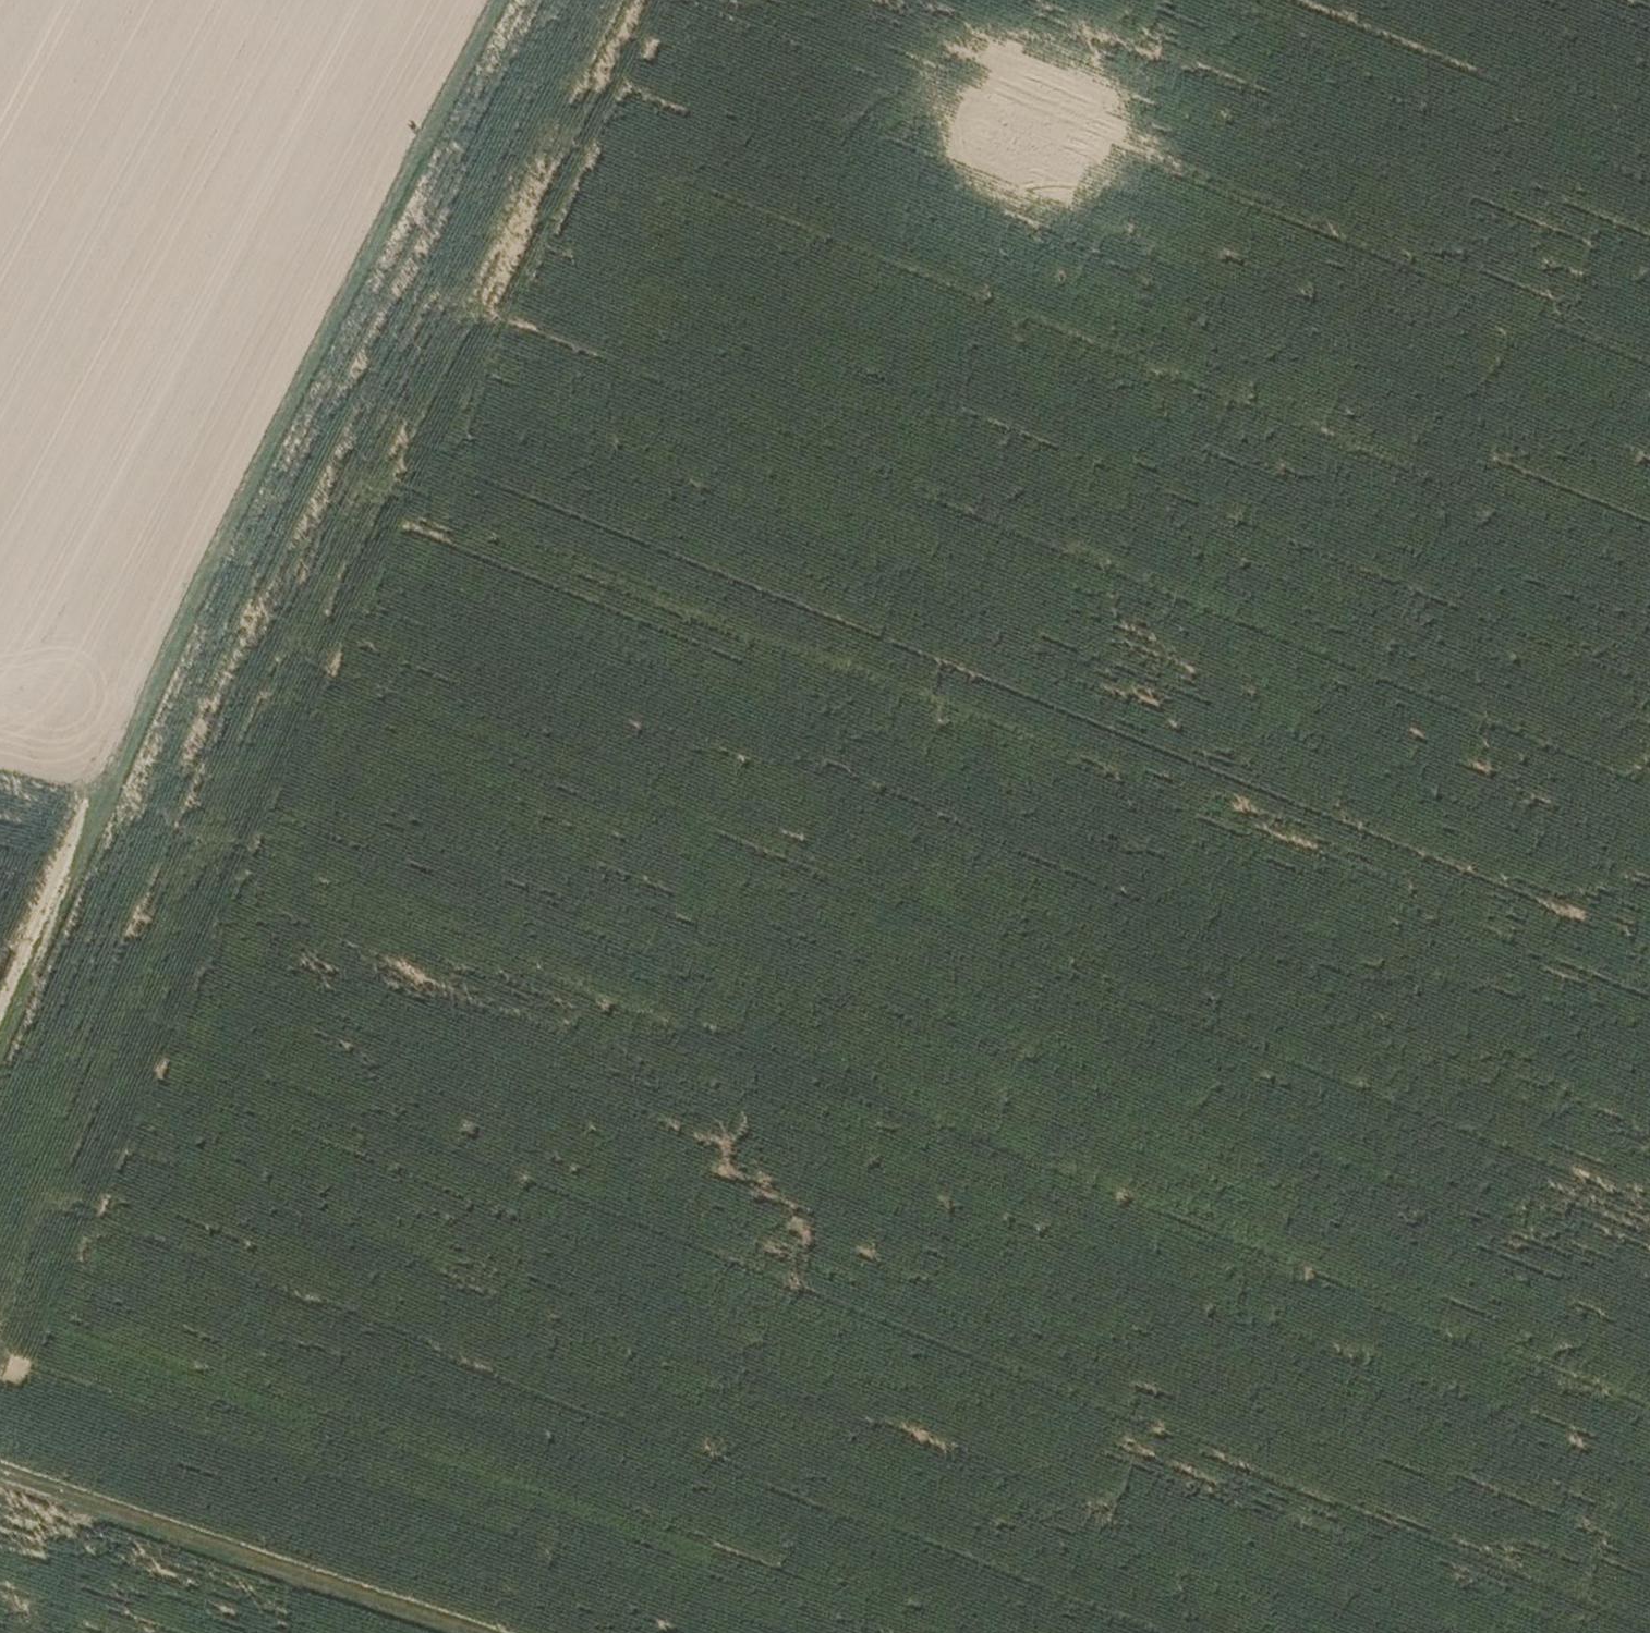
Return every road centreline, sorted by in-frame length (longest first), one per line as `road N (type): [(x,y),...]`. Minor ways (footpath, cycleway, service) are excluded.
road 1 (track): [(472,0),(0,1055)]
road 2 (track): [(490,1632),(0,1477)]

